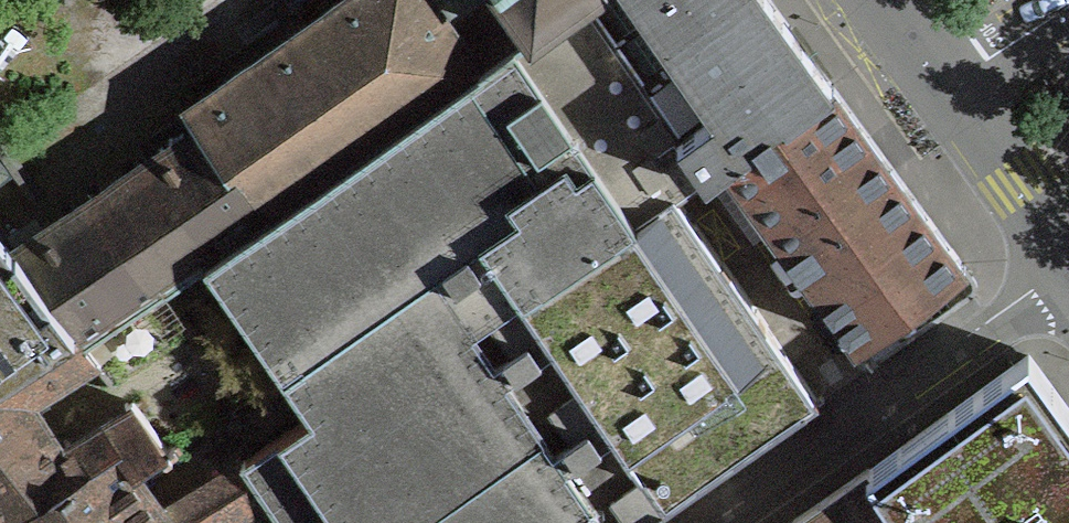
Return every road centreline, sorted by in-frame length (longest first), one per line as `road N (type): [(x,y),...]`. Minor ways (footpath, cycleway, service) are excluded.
road 1 (residential): [(702,522),(1068,262)]
road 2 (tertiary): [(950,88),(1068,262)]
road 3 (residential): [(1068,8),(950,88)]

